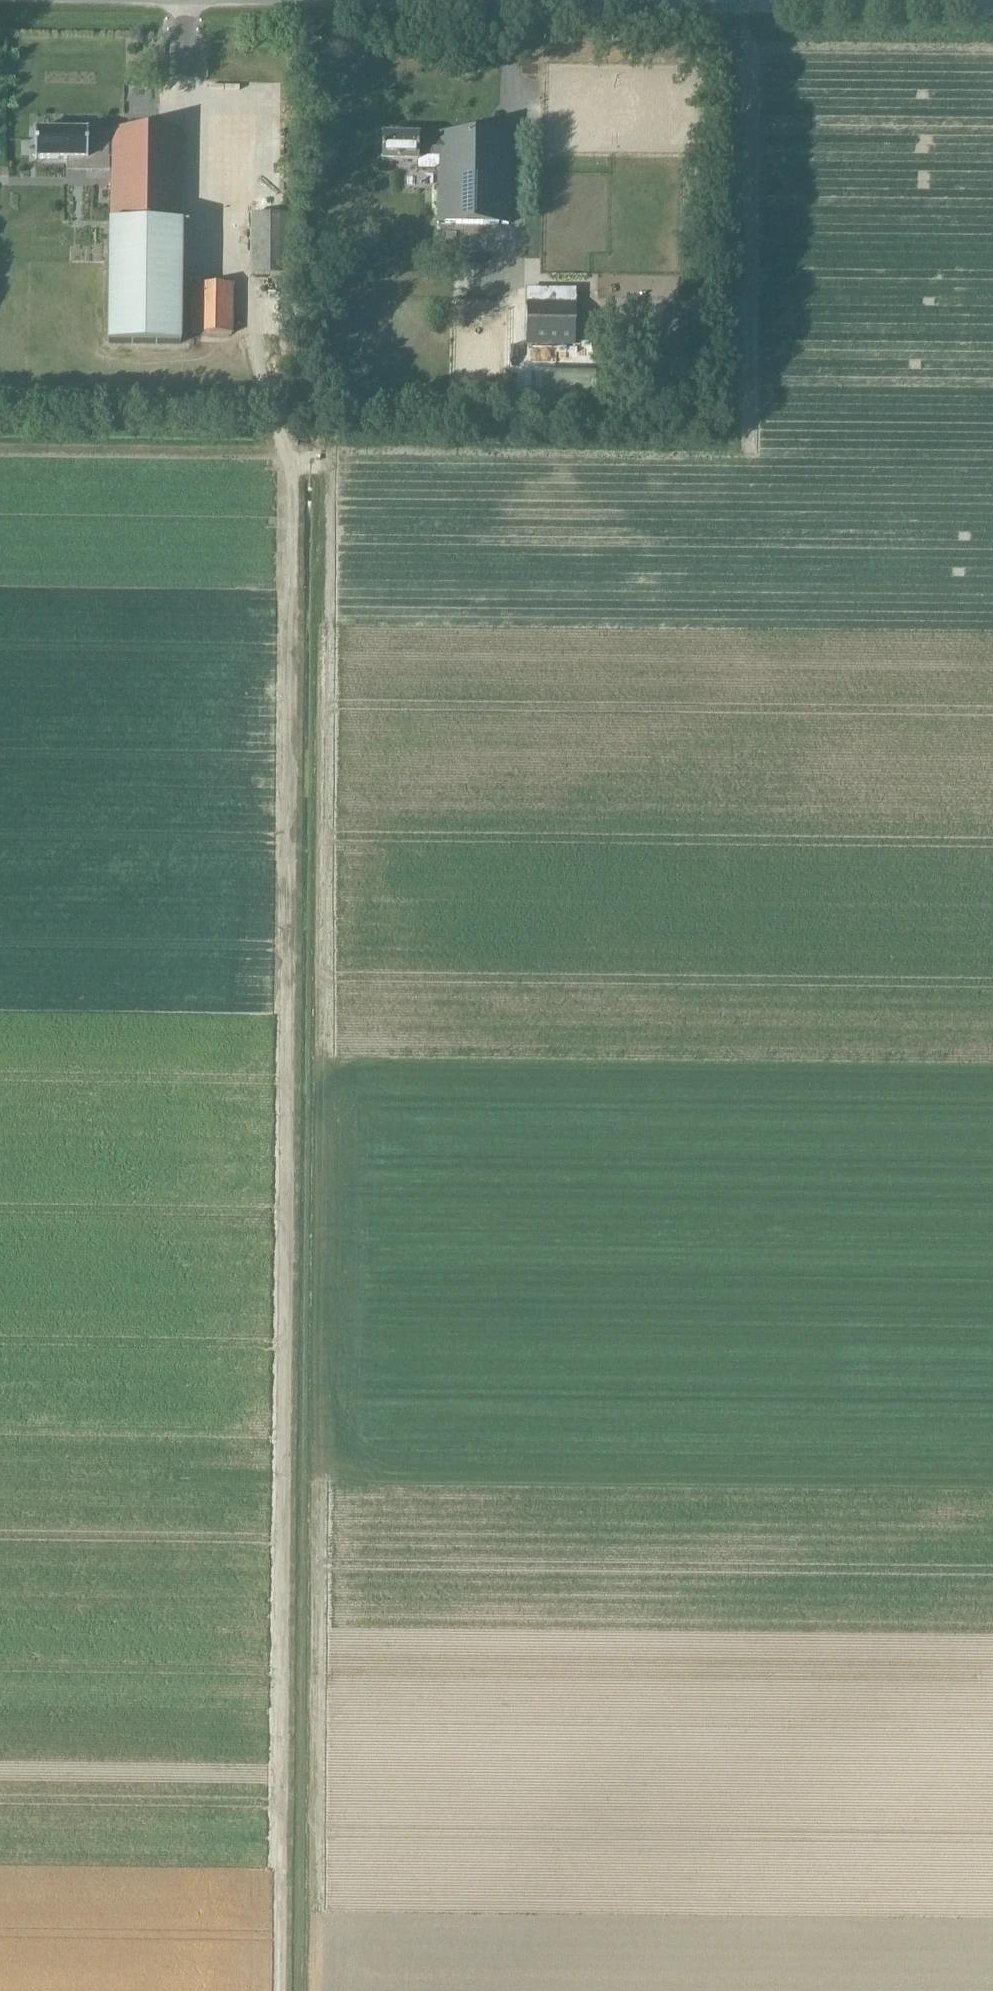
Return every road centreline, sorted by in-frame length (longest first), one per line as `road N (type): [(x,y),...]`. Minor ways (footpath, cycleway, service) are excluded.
road 1 (unclassified): [(576,0),(992,4)]

